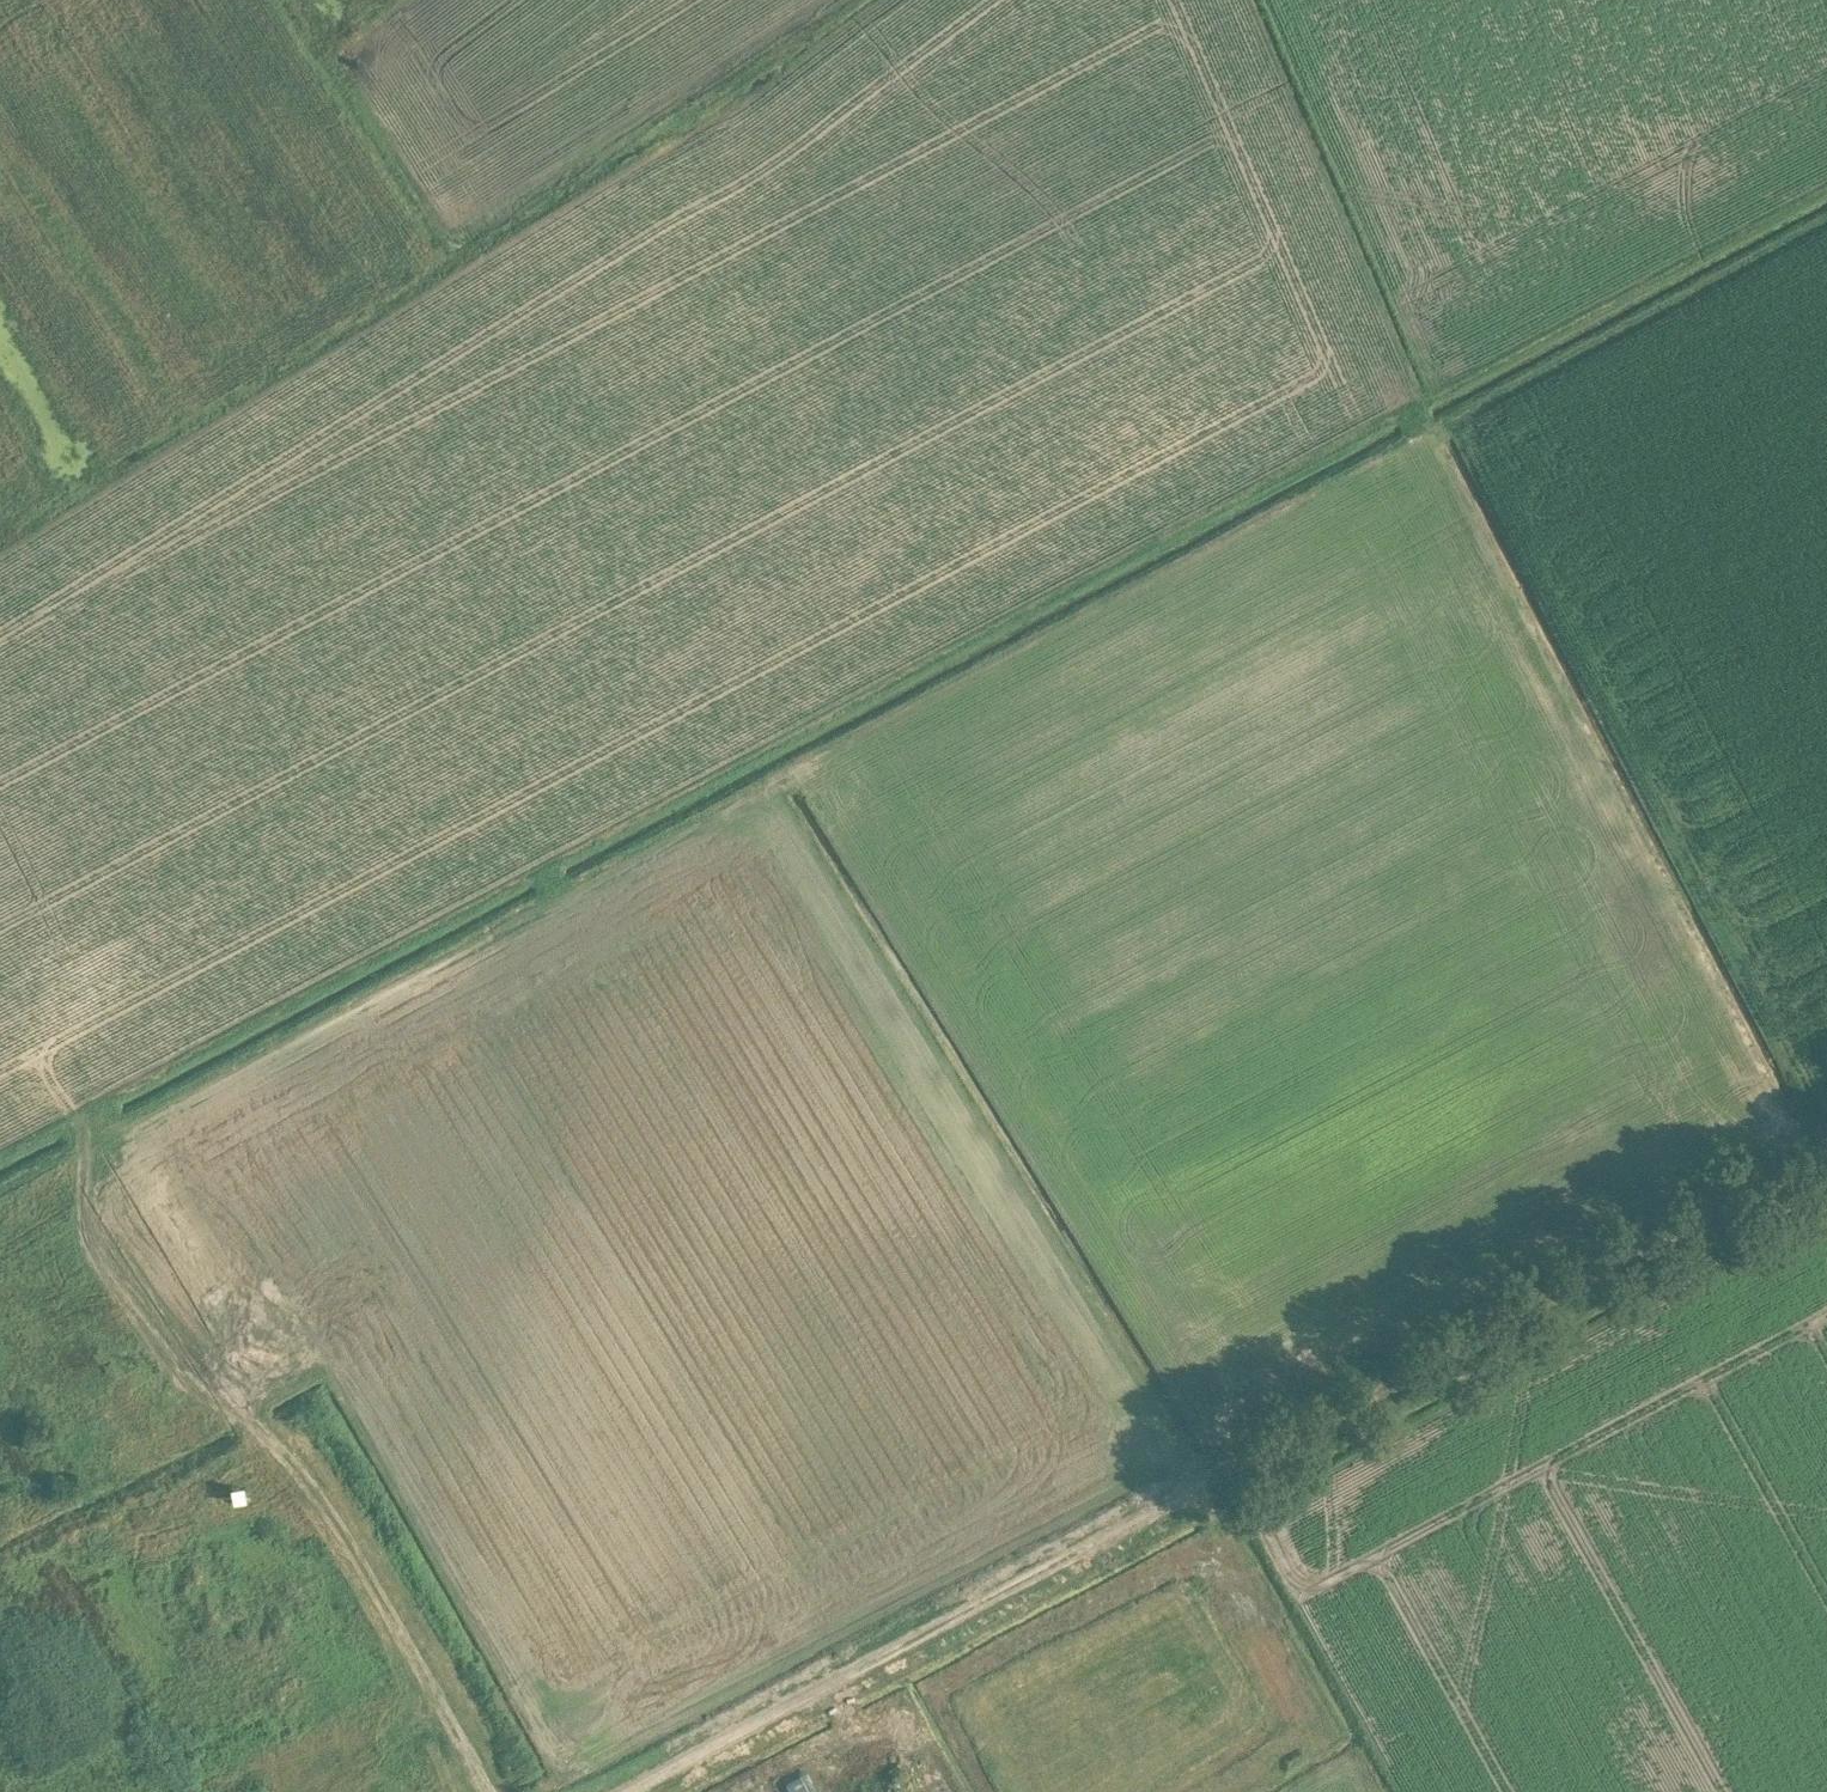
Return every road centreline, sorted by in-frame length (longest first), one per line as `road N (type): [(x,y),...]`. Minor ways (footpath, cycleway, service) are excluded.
road 1 (unclassified): [(619,1791),(1826,1158)]

